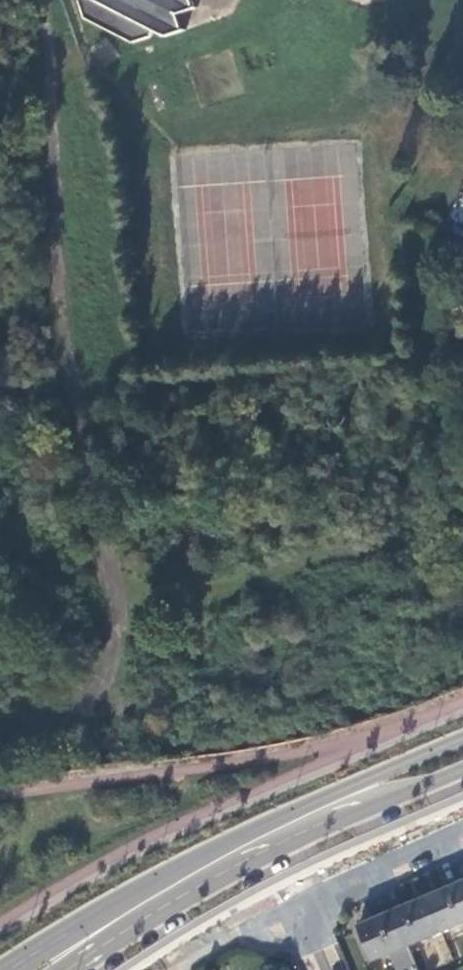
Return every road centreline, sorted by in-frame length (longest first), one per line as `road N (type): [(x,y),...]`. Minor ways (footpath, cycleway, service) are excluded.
road 1 (track): [(44,0),(69,352),(117,625),(97,687),(77,711),(0,732)]
road 2 (primary): [(462,737),(250,831),(12,969)]
road 3 (primary): [(70,969),(290,840),(462,767)]
road 4 (residential): [(462,833),(301,903)]

